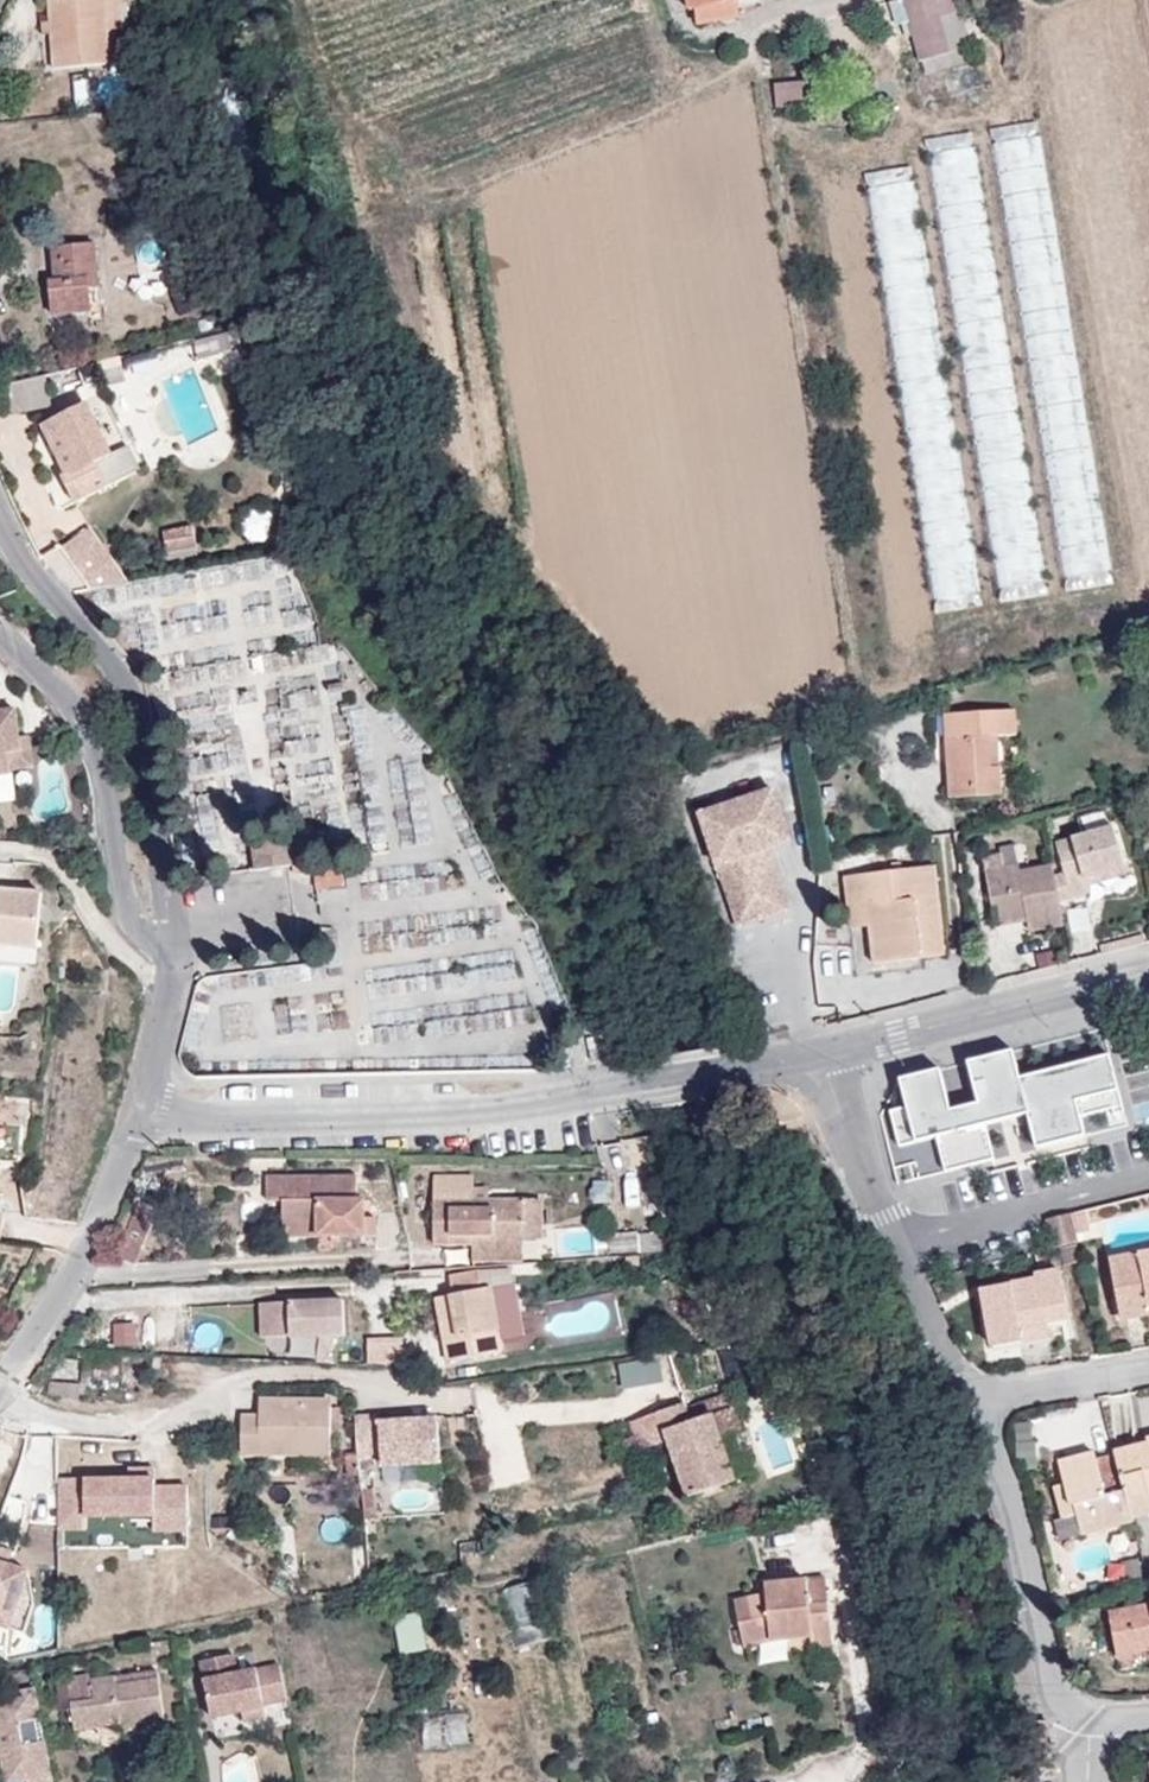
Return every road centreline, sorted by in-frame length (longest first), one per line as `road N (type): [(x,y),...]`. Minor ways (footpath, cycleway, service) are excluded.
road 1 (residential): [(139,1112),(208,1121),(455,1118),(772,1069)]
road 2 (residential): [(172,950),(165,872),(123,685),(30,575),(0,517)]
road 3 (residential): [(970,1405),(876,1212),(818,1058)]
road 4 (residential): [(0,635),(66,698),(98,745),(126,907),(148,942),(172,950)]
road 5 (residential): [(1084,1737),(1054,1692),(1002,1483),(970,1405)]
road 6 (residential): [(1148,968),(818,1058)]
road 7 (residential): [(139,1112),(64,1287),(0,1380)]
road 8 (residential): [(1148,1368),(1017,1388),(970,1405)]
road 9 (residential): [(139,1112),(164,1021),(172,950)]
road 10 (residential): [(845,1781),(867,1747),(856,1661)]

